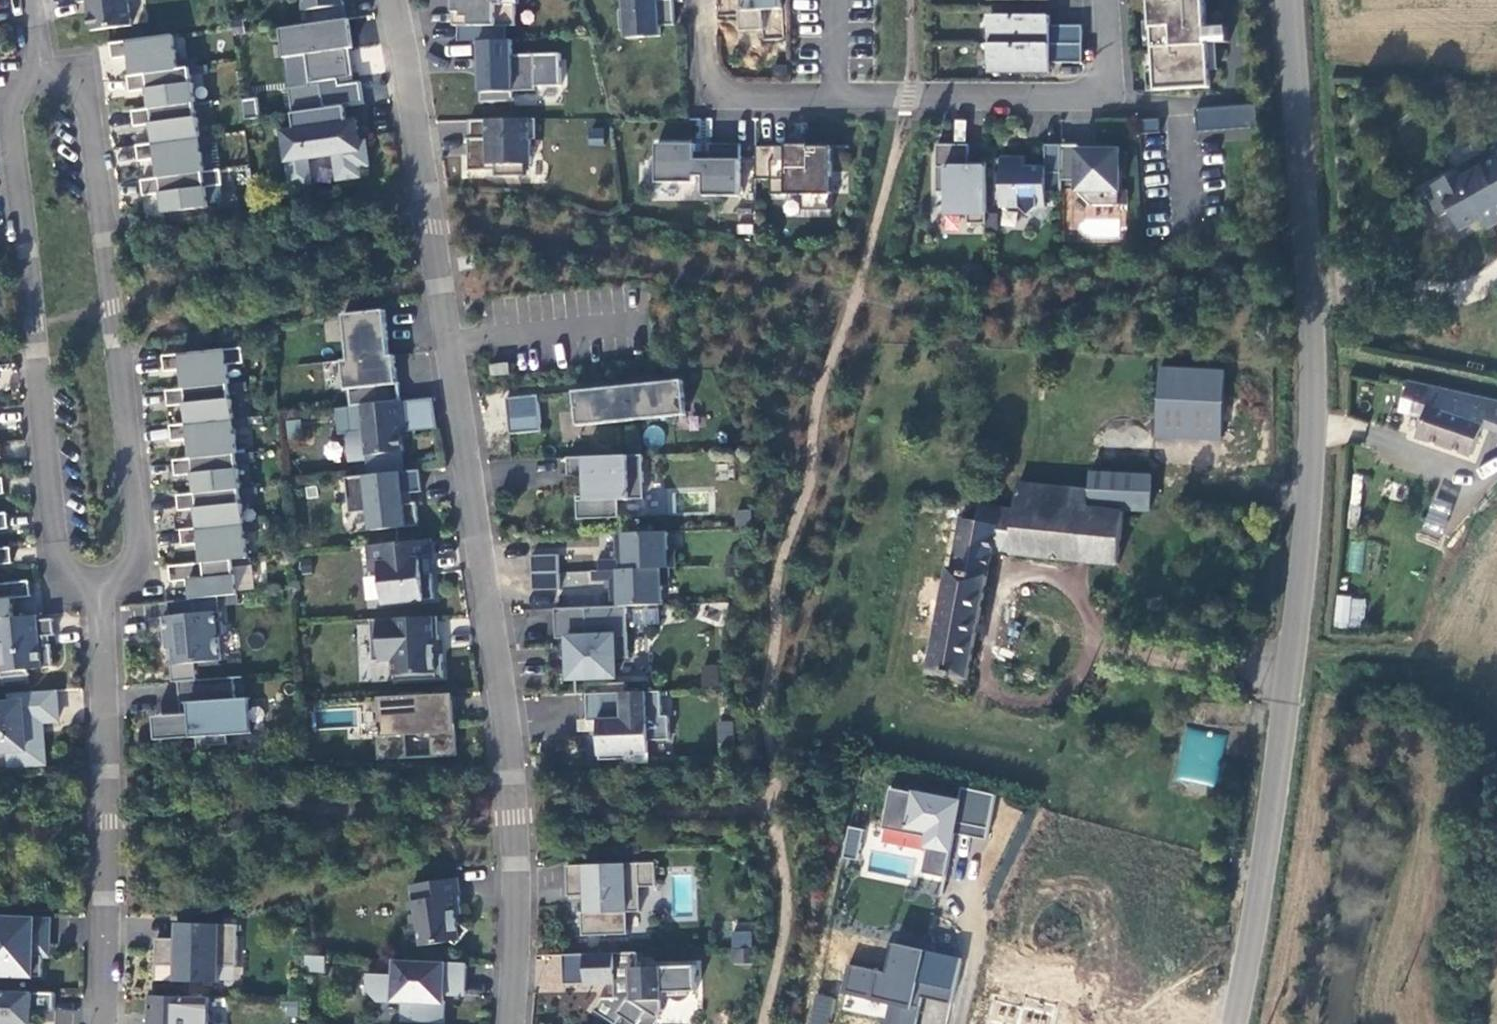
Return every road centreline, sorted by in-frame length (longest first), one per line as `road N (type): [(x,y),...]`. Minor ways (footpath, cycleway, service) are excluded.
road 1 (residential): [(394,0),(514,818),(510,1023)]
road 2 (tertiary): [(1288,0),(1314,398),(1307,521),(1233,1023)]
road 3 (residential): [(97,593),(141,555),(81,89),(41,67)]
road 4 (residential): [(701,0),(708,68),(720,90),(739,97),(1080,97),(1103,87),(1109,0)]
road 5 (residential): [(41,67),(11,111),(34,326),(64,571),(97,593)]
road 6 (residential): [(97,593),(106,823),(101,1023)]

